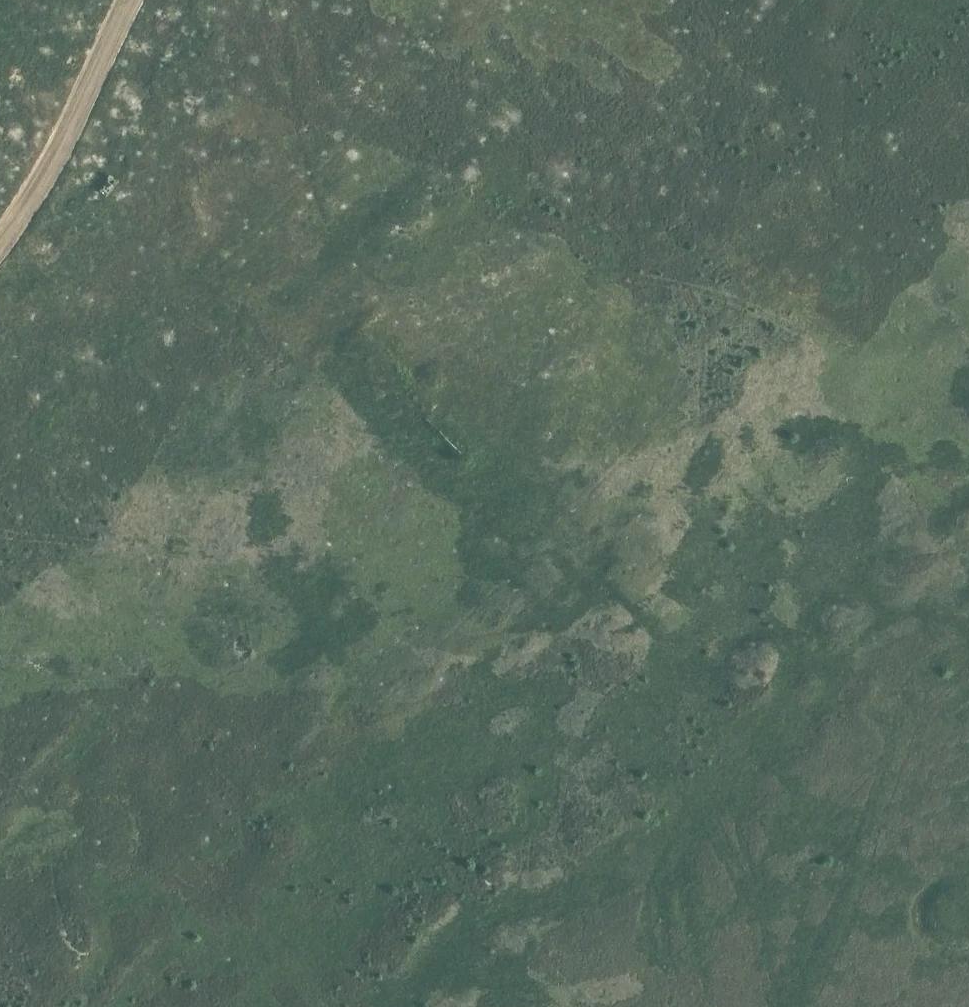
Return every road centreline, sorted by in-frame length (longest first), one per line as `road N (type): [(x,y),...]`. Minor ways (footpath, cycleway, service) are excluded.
road 1 (track): [(0,243),(62,144),(125,0)]

